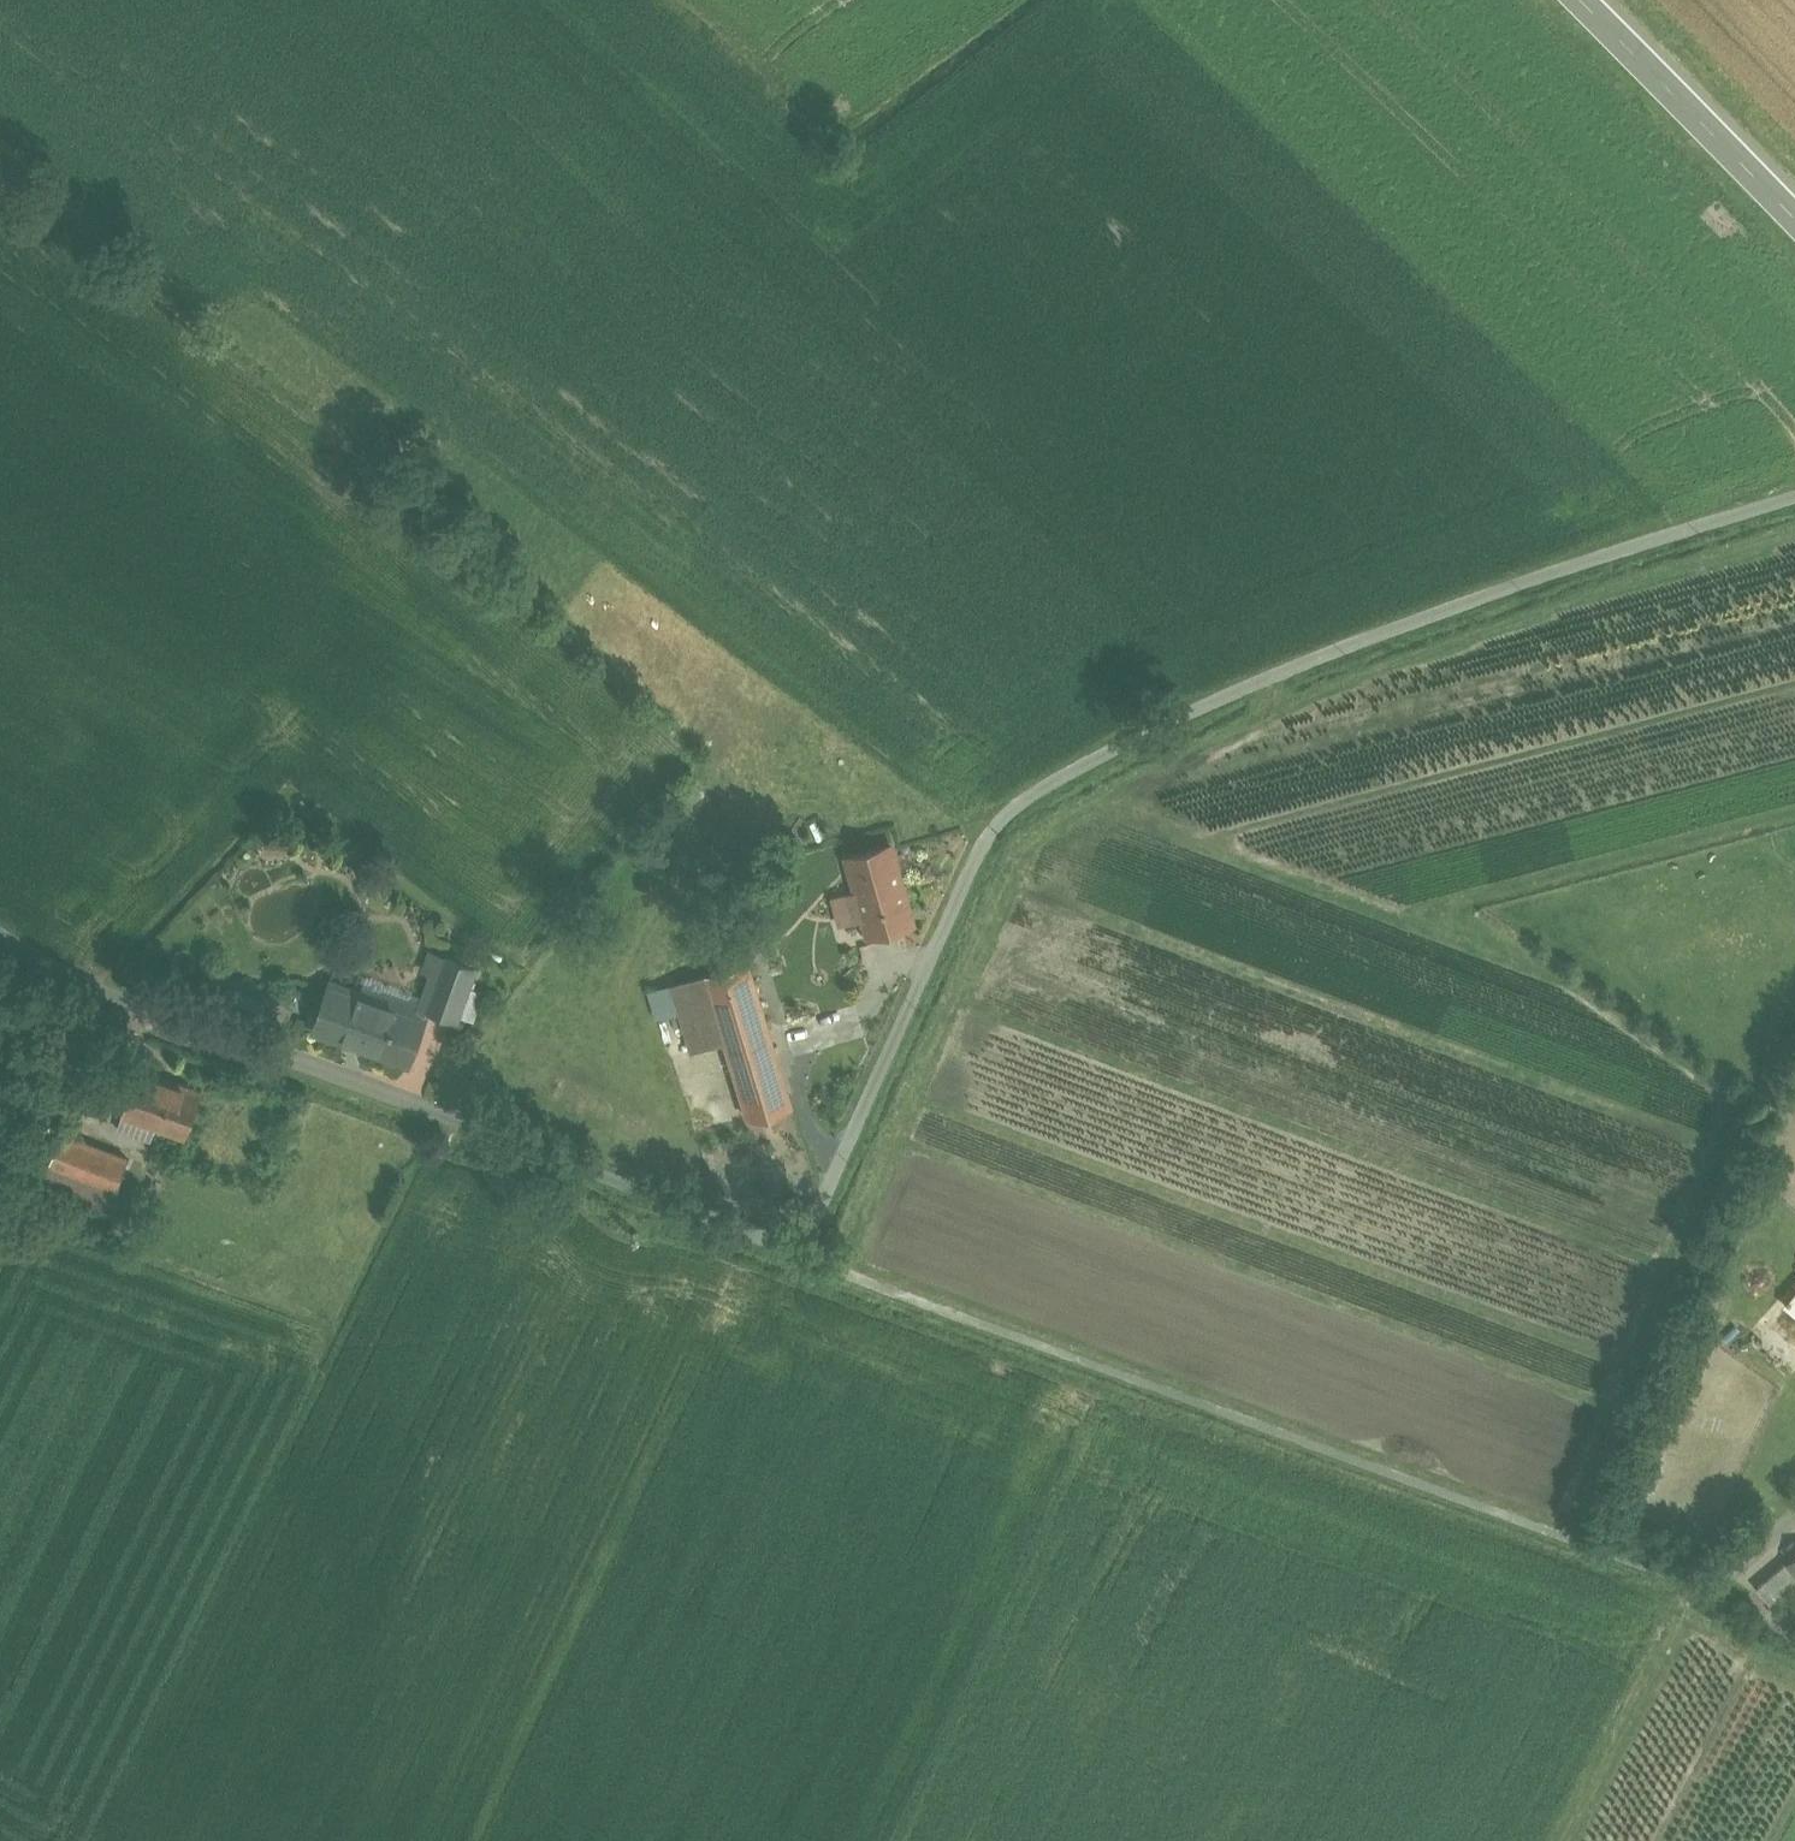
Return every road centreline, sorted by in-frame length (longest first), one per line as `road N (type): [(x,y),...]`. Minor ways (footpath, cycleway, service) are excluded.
road 1 (unclassified): [(1794,498),(1365,644),(1221,702),(1028,801),(989,837),(969,874),(799,1262)]
road 2 (unclassified): [(1794,1519),(1729,1576),(1698,1591),(799,1262)]
road 3 (unclassified): [(799,1262),(313,1069),(81,990),(0,938)]
road 4 (secondary): [(1794,219),(1580,0)]

